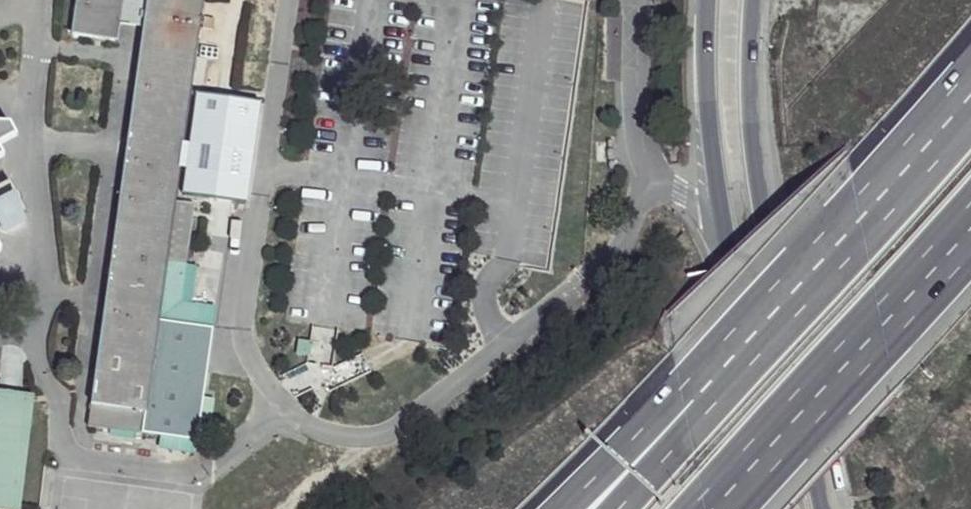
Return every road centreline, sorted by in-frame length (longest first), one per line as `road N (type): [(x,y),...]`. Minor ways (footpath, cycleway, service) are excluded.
road 1 (motorway): [(970,77),(551,508)]
road 2 (motorway): [(970,112),(864,248),(619,508)]
road 3 (primary): [(827,508),(772,216),(759,112),(761,0)]
road 4 (motorway): [(713,508),(970,227)]
road 5 (primary): [(716,222),(766,508)]
road 6 (residential): [(634,0),(645,155),(659,183),(716,222)]
road 7 (primary): [(708,0),(716,222)]

